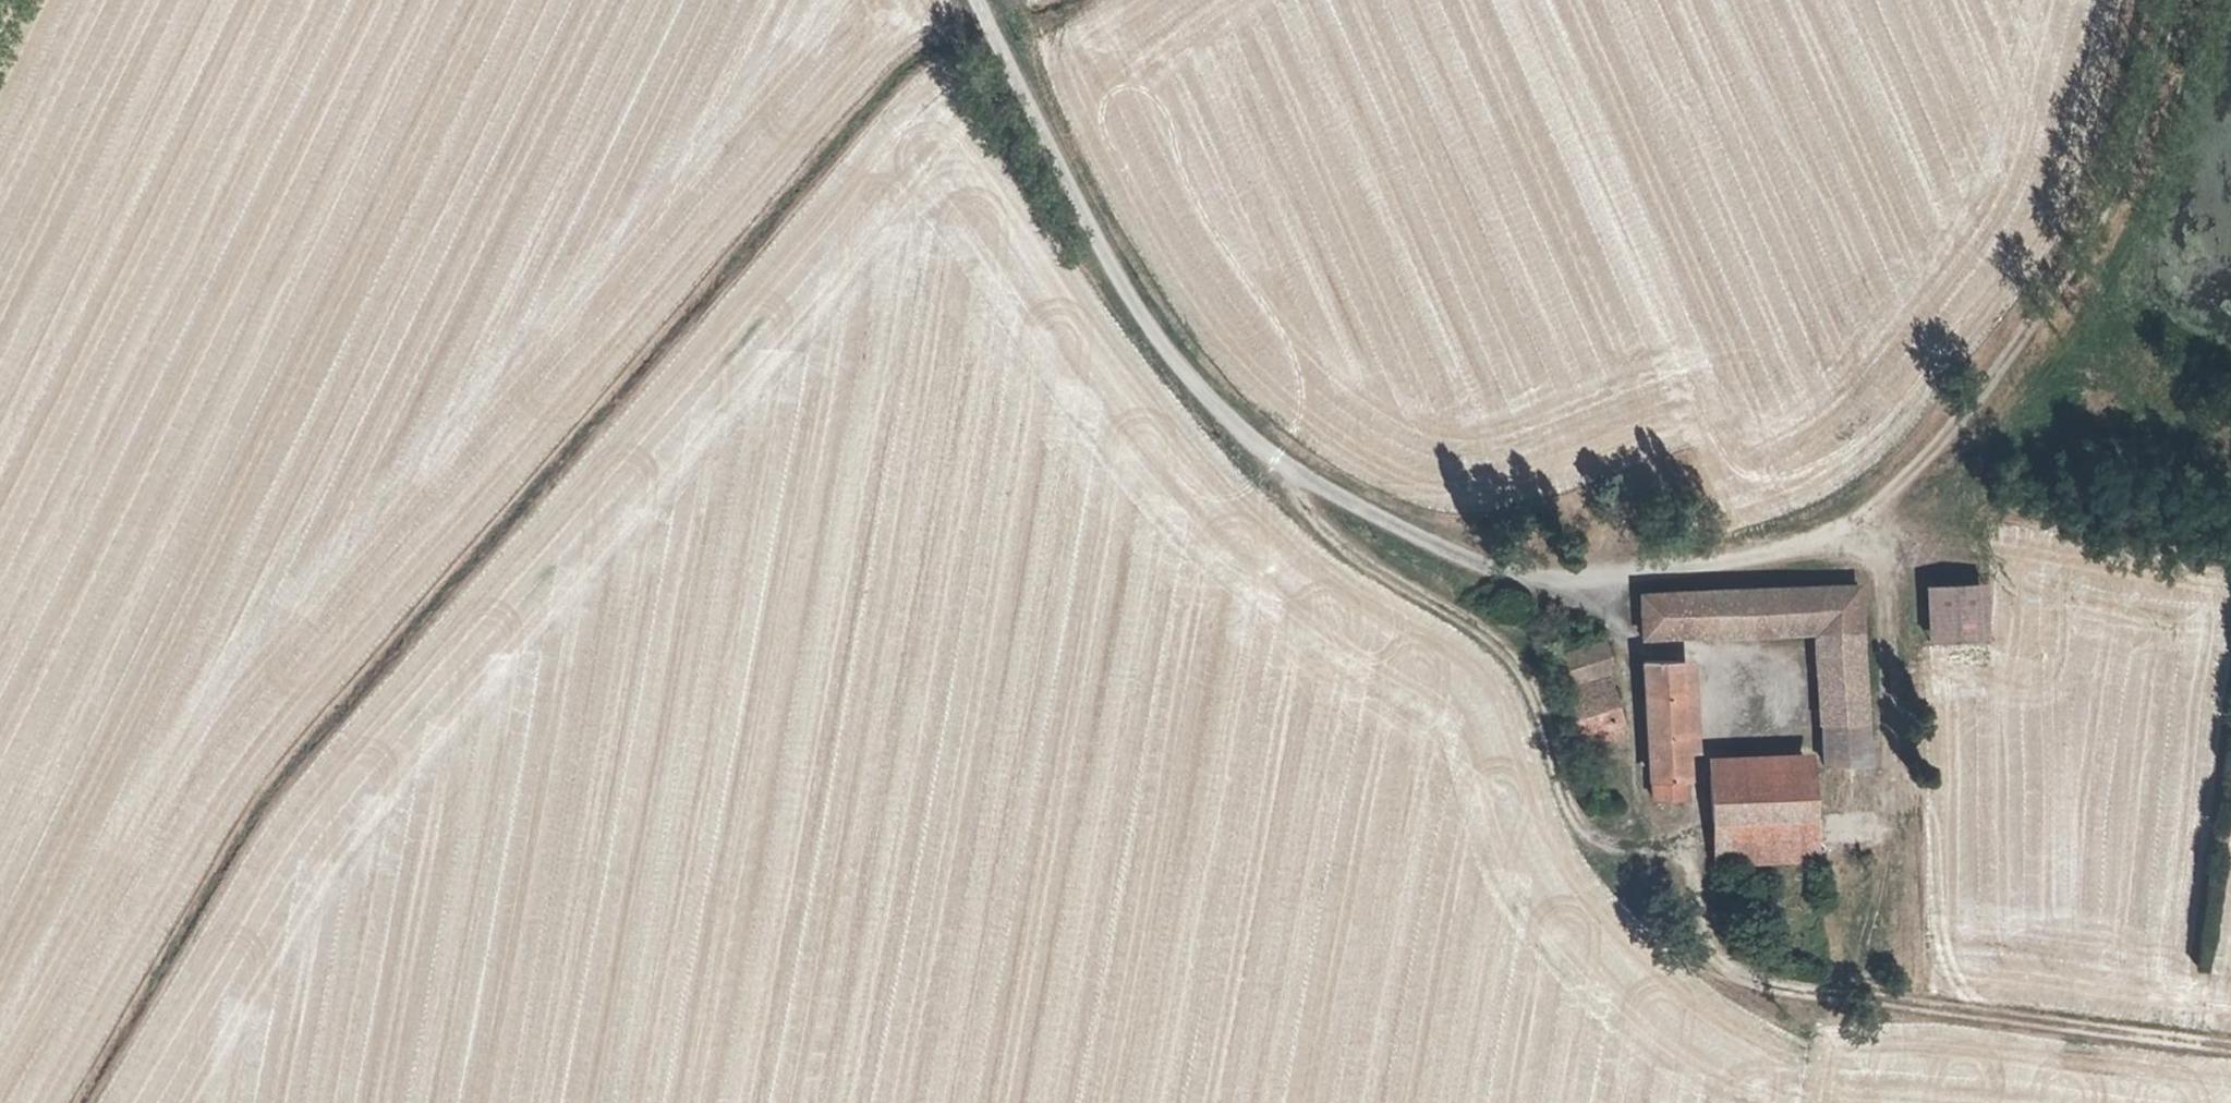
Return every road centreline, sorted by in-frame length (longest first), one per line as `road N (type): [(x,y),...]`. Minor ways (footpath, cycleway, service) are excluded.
road 1 (track): [(1248,438),(1349,541),(1473,624),(1527,686),(1573,820),(1621,848),(1680,851),(1724,968),(1779,985),(2230,1049)]
road 2 (track): [(1578,597),(1820,536),(1977,418),(2112,204),(2169,0)]
road 3 (unclassified): [(1578,597),(1372,516),(1248,438),(1159,327),(1064,171),(981,0)]

